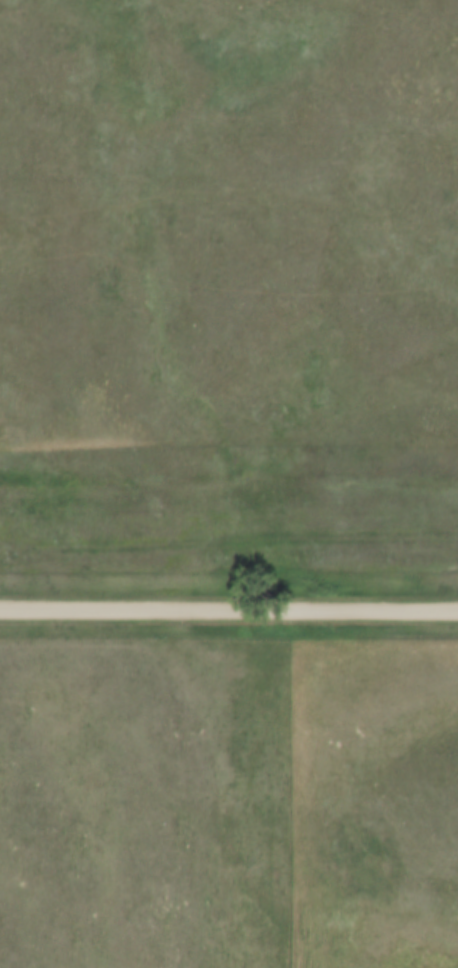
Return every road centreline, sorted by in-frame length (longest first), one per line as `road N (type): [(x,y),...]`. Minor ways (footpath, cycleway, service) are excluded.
road 1 (residential): [(0,608),(457,610)]

